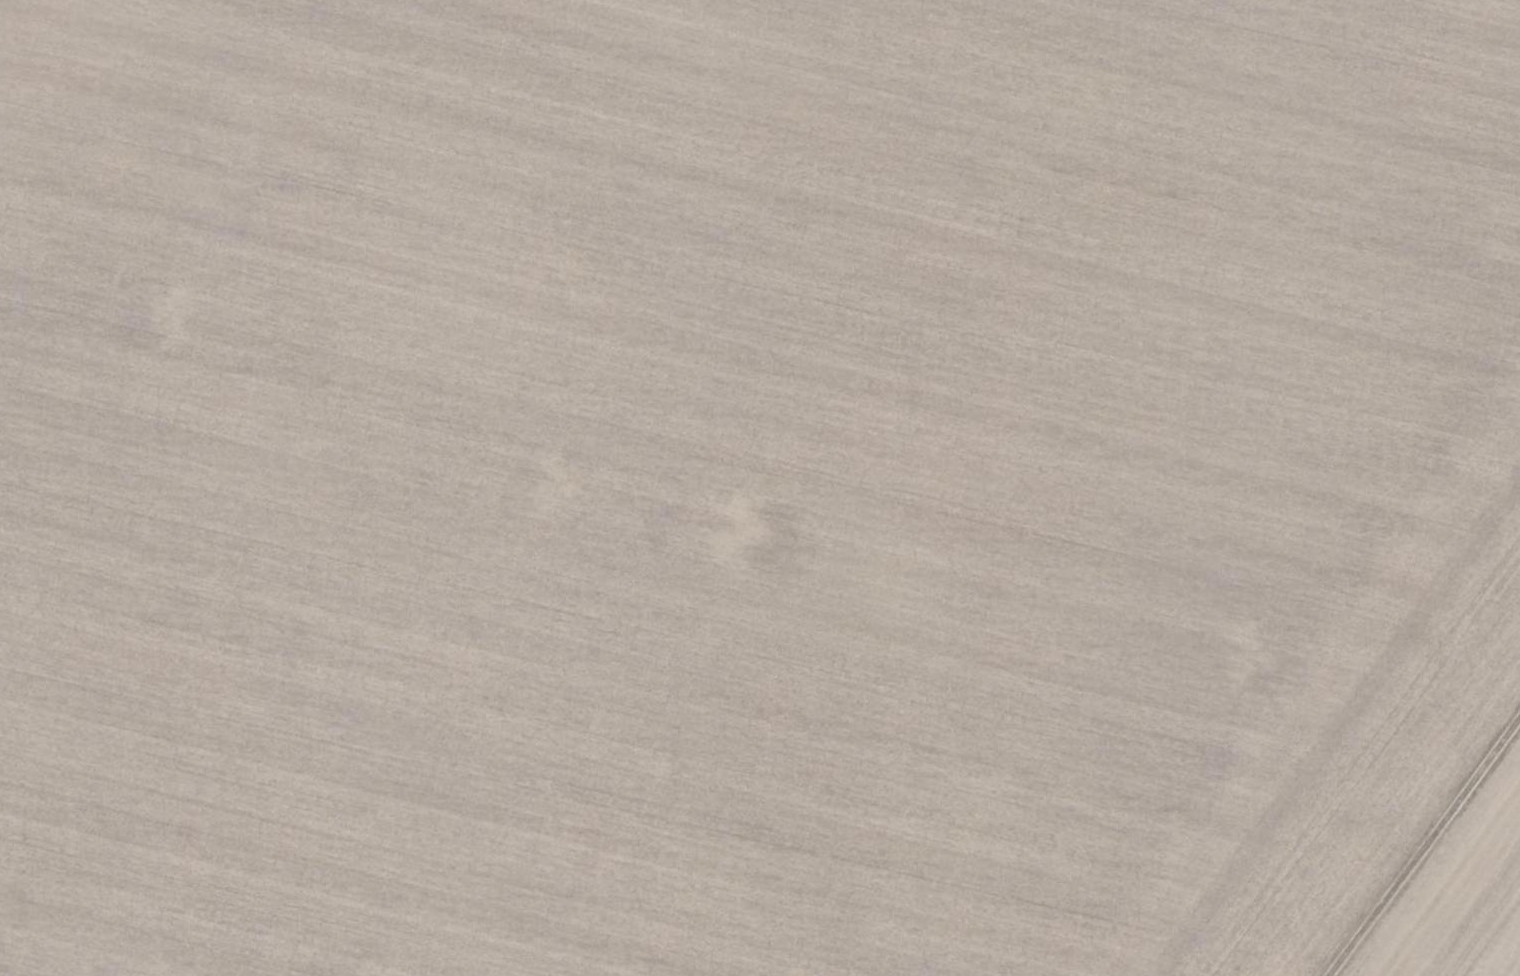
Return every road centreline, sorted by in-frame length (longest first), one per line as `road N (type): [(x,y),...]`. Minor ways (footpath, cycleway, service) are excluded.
road 1 (track): [(1519,754),(1363,975)]

